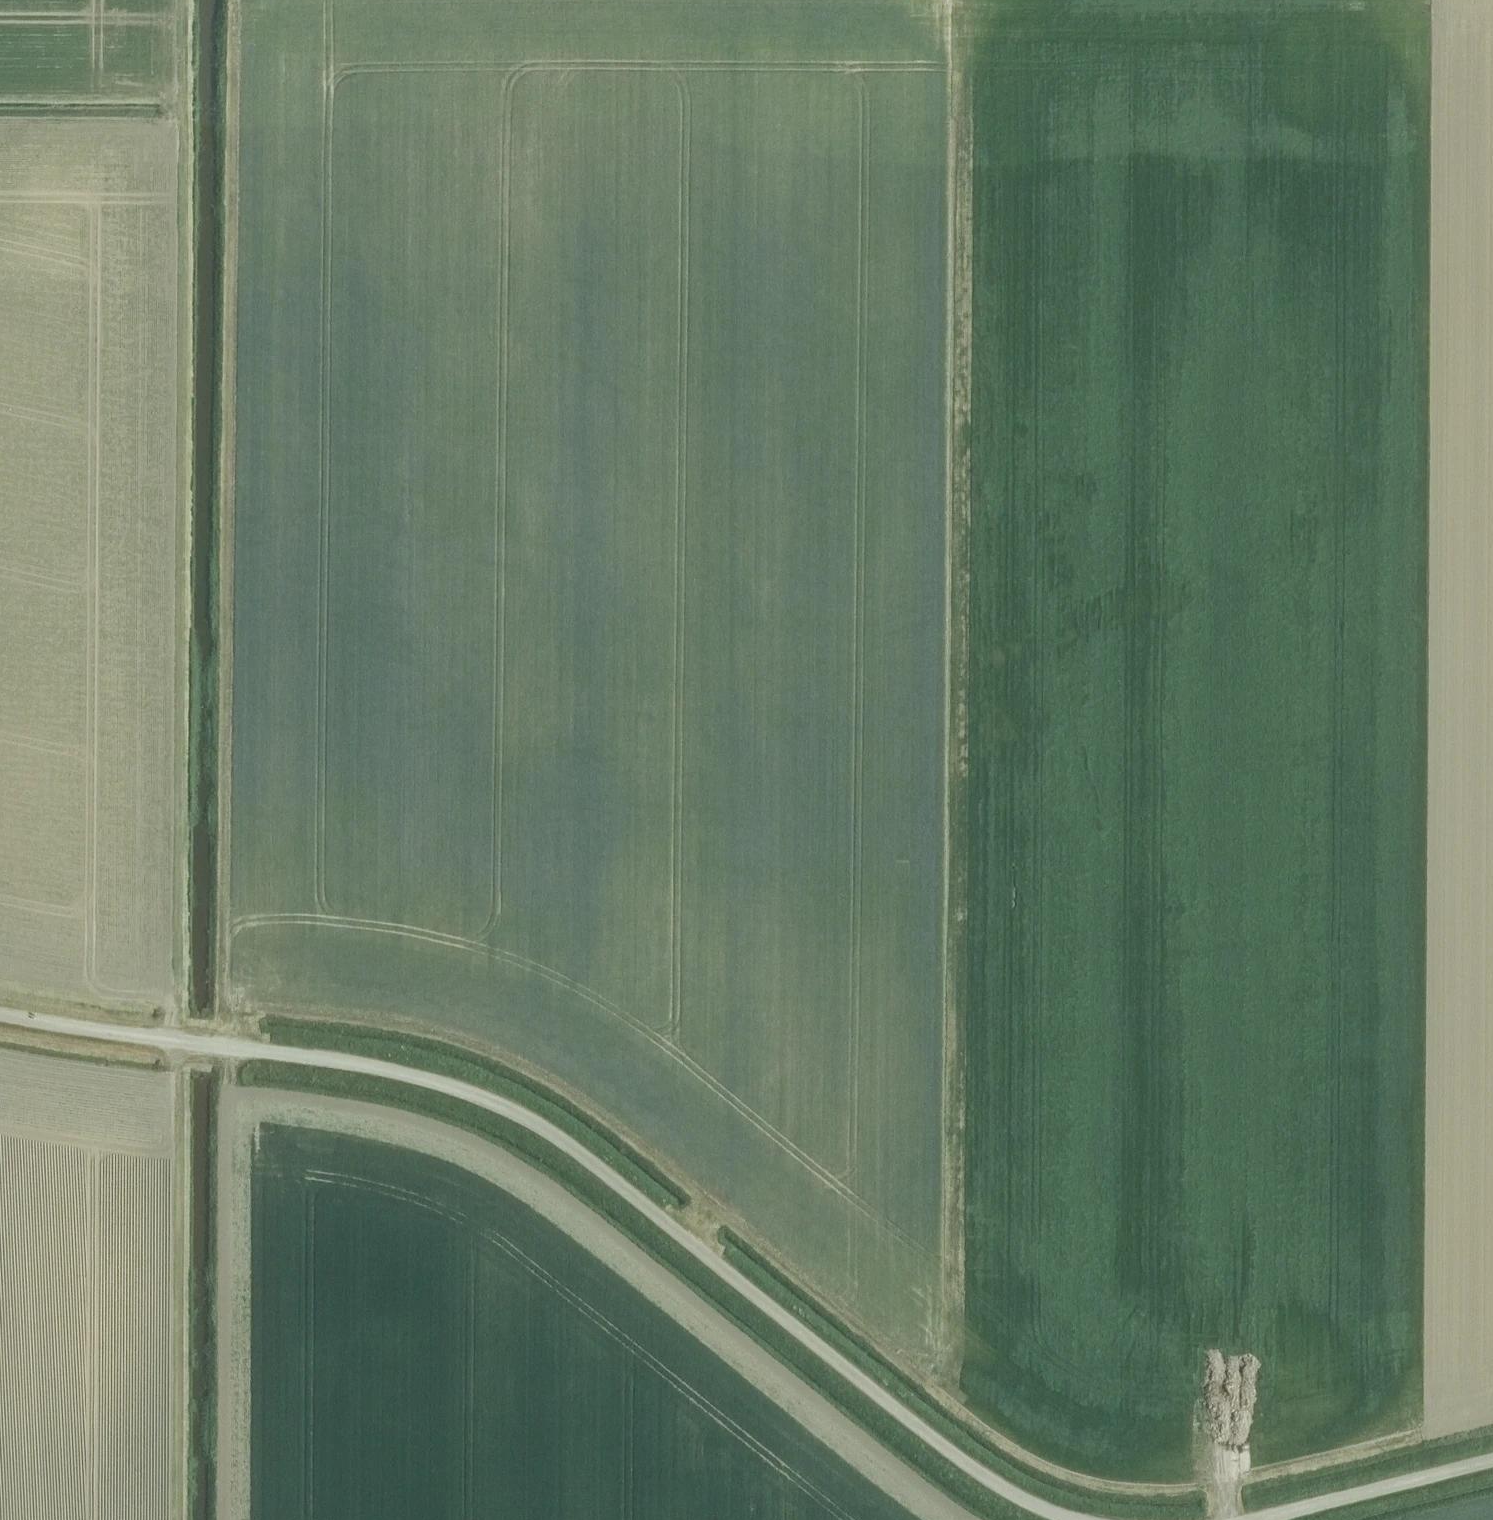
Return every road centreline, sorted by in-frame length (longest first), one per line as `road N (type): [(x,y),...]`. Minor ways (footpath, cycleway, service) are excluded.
road 1 (unclassified): [(0,1014),(362,1063),(510,1110),(734,1275),(951,1453),(1014,1497),(1070,1519)]
road 2 (unclassified): [(1262,1519),(1492,1461)]

